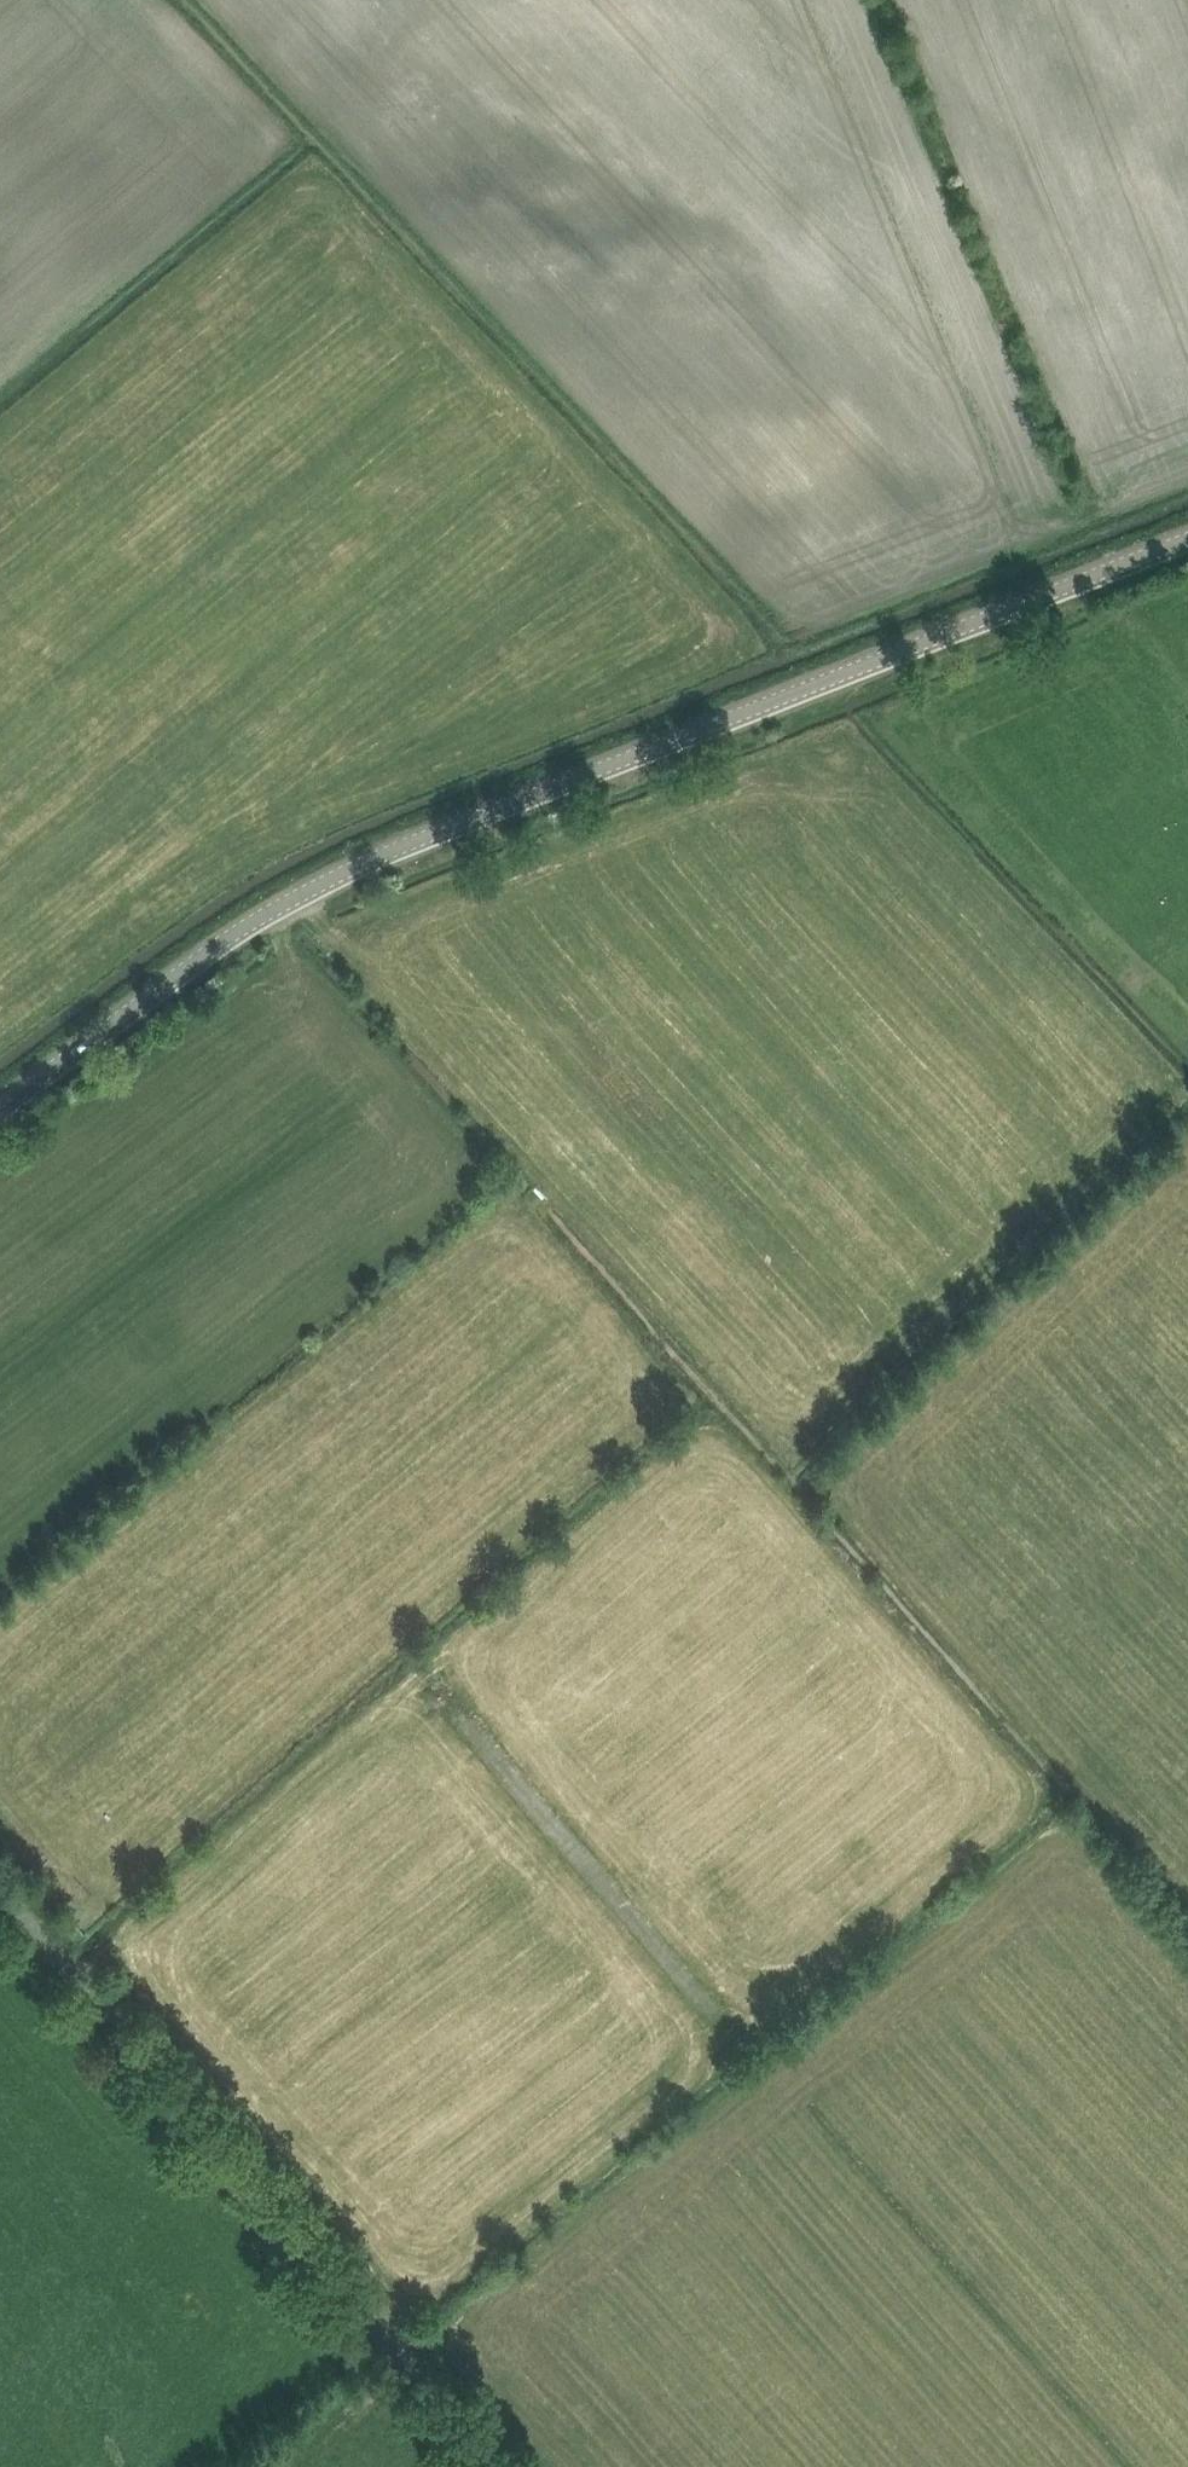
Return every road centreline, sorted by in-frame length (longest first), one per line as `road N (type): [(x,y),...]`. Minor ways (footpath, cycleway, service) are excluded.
road 1 (tertiary): [(0,1108),(244,928),(352,868),(1187,537)]
road 2 (unclassified): [(510,2466),(0,1882)]

